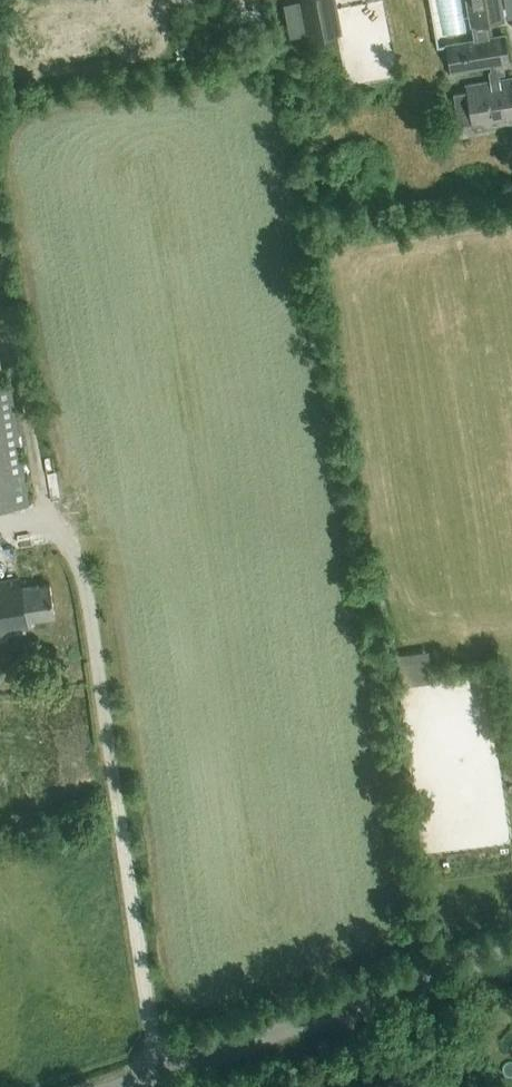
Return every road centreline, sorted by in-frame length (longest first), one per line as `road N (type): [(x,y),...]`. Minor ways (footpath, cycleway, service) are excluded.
road 1 (track): [(149,1063),(87,596),(66,544),(41,523),(0,531)]
road 2 (unclassified): [(83,1086),(511,946)]

